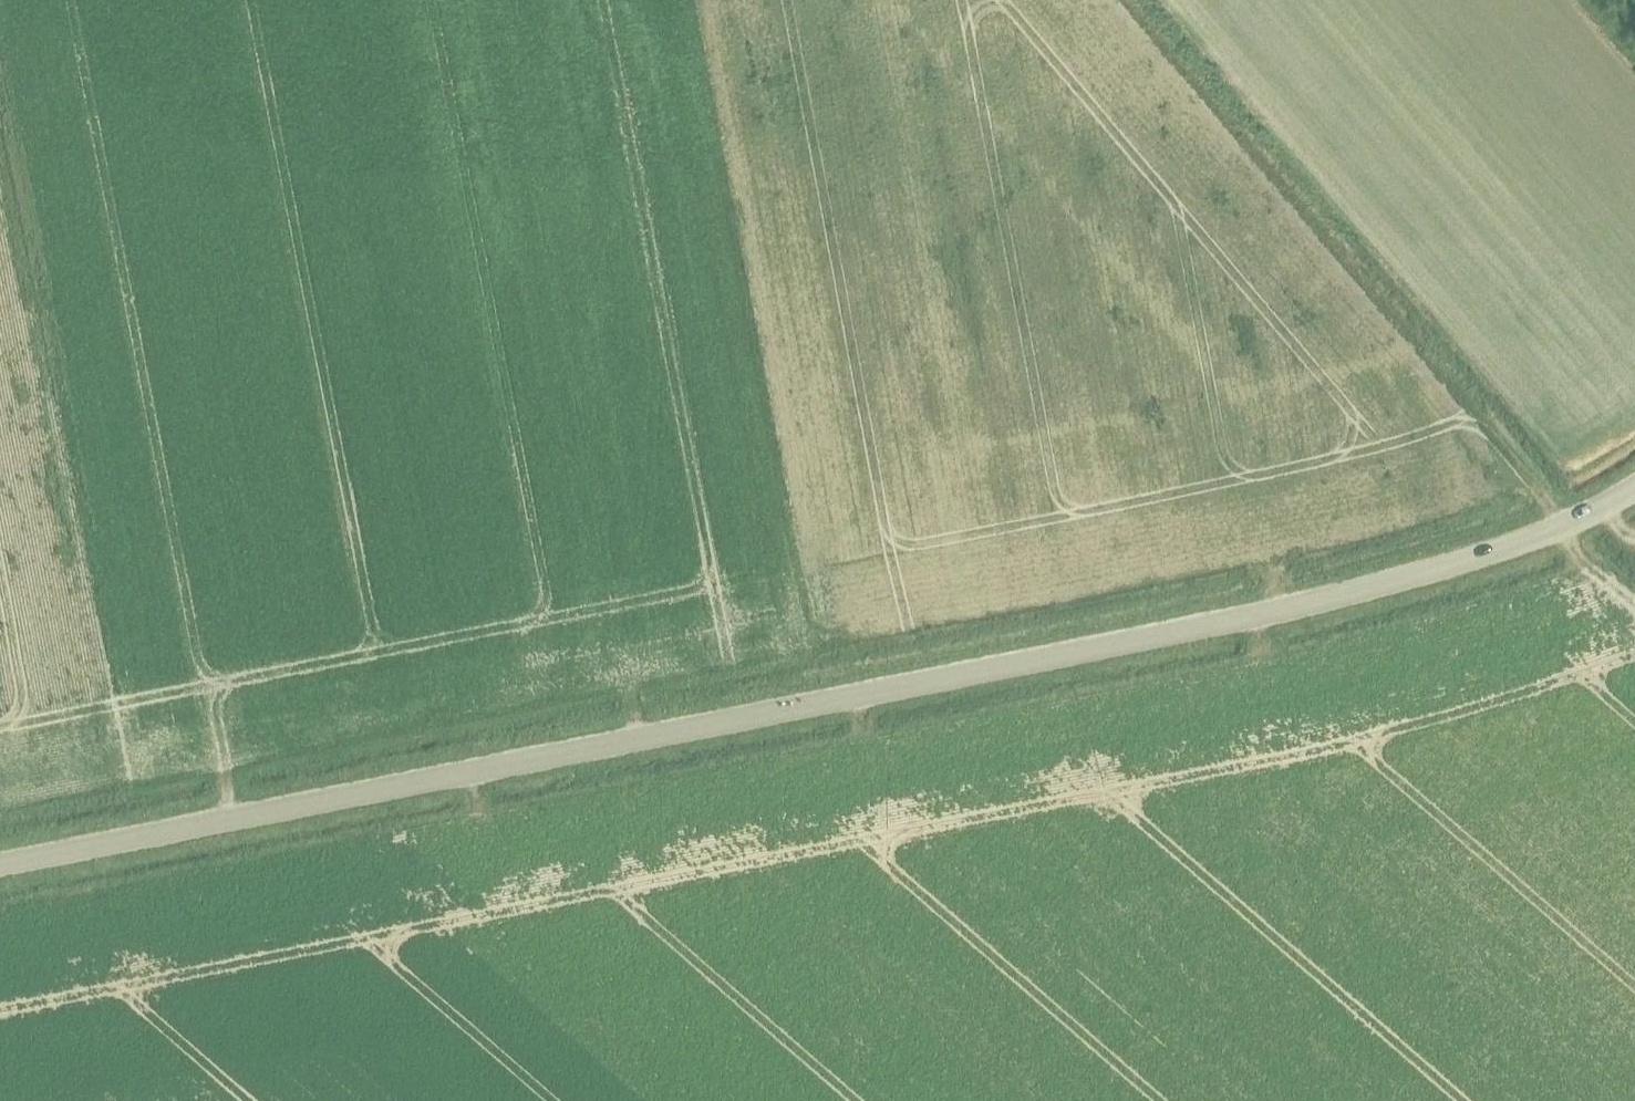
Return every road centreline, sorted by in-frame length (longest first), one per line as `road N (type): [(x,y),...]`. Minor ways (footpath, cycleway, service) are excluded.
road 1 (unclassified): [(0,865),(1295,607),(1492,553),(1634,488)]

